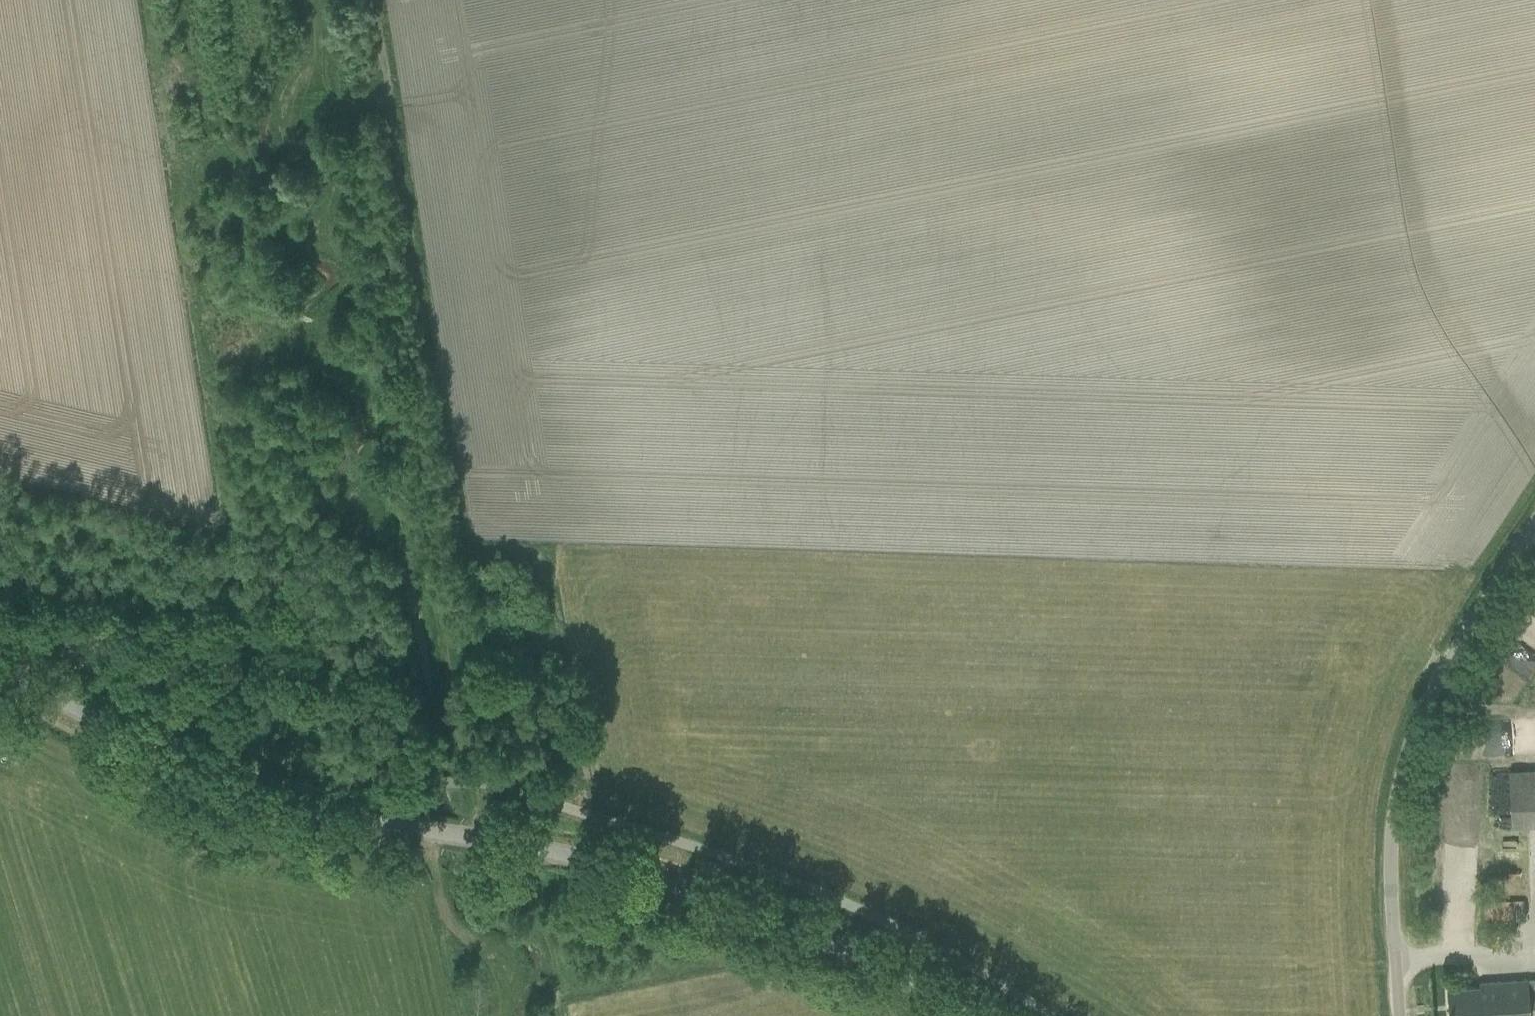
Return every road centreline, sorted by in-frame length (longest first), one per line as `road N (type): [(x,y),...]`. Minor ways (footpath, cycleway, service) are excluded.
road 1 (tertiary): [(965,1015),(794,933),(672,894),(448,837),(274,814),(208,788),(0,678)]
road 2 (unclassified): [(1399,1015),(1398,780),(1414,726),(1534,537)]

